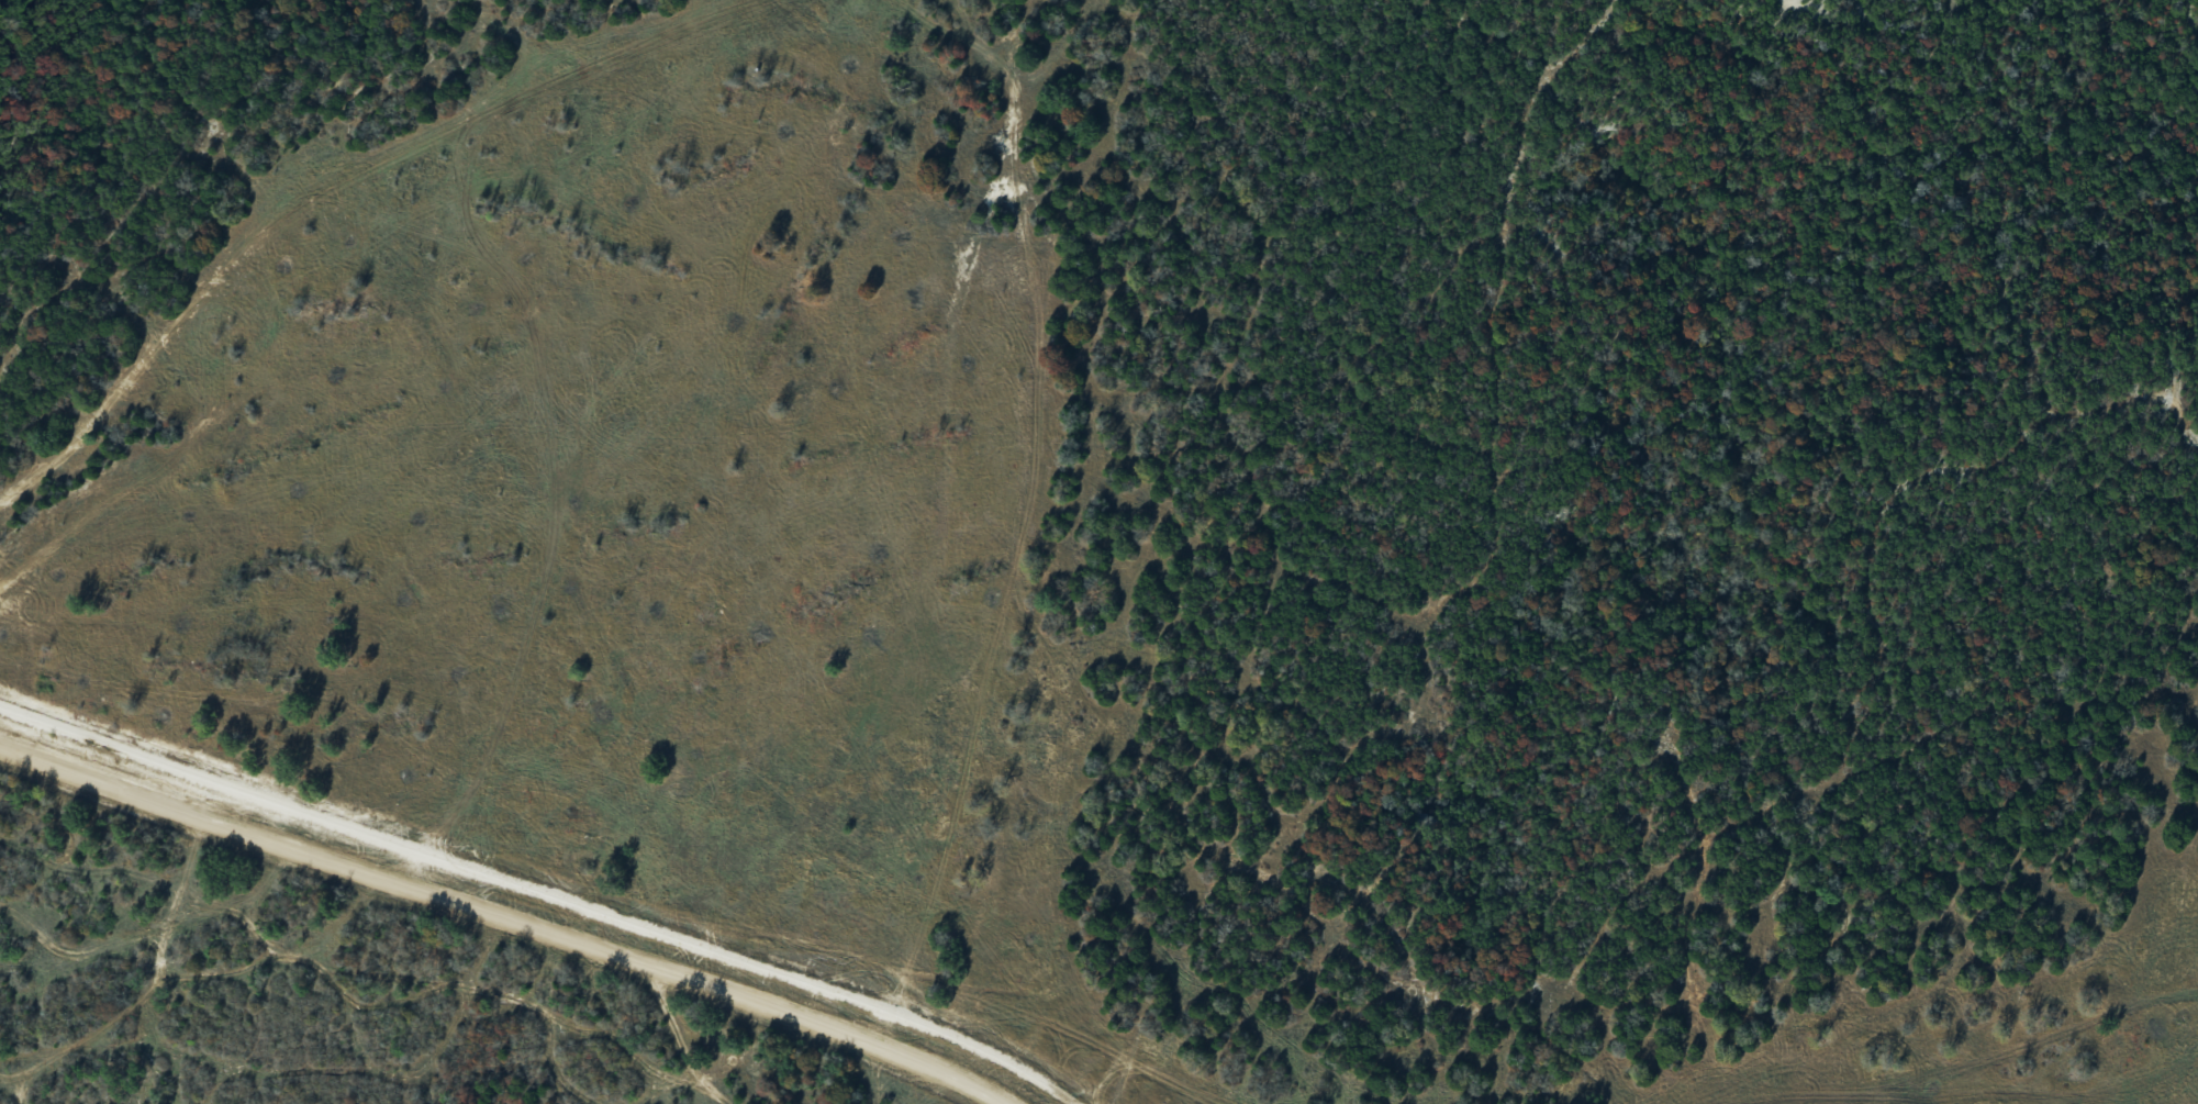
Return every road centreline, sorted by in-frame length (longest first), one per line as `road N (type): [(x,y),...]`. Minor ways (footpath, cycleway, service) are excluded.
road 1 (residential): [(0,755),(883,1050),(997,1103)]

